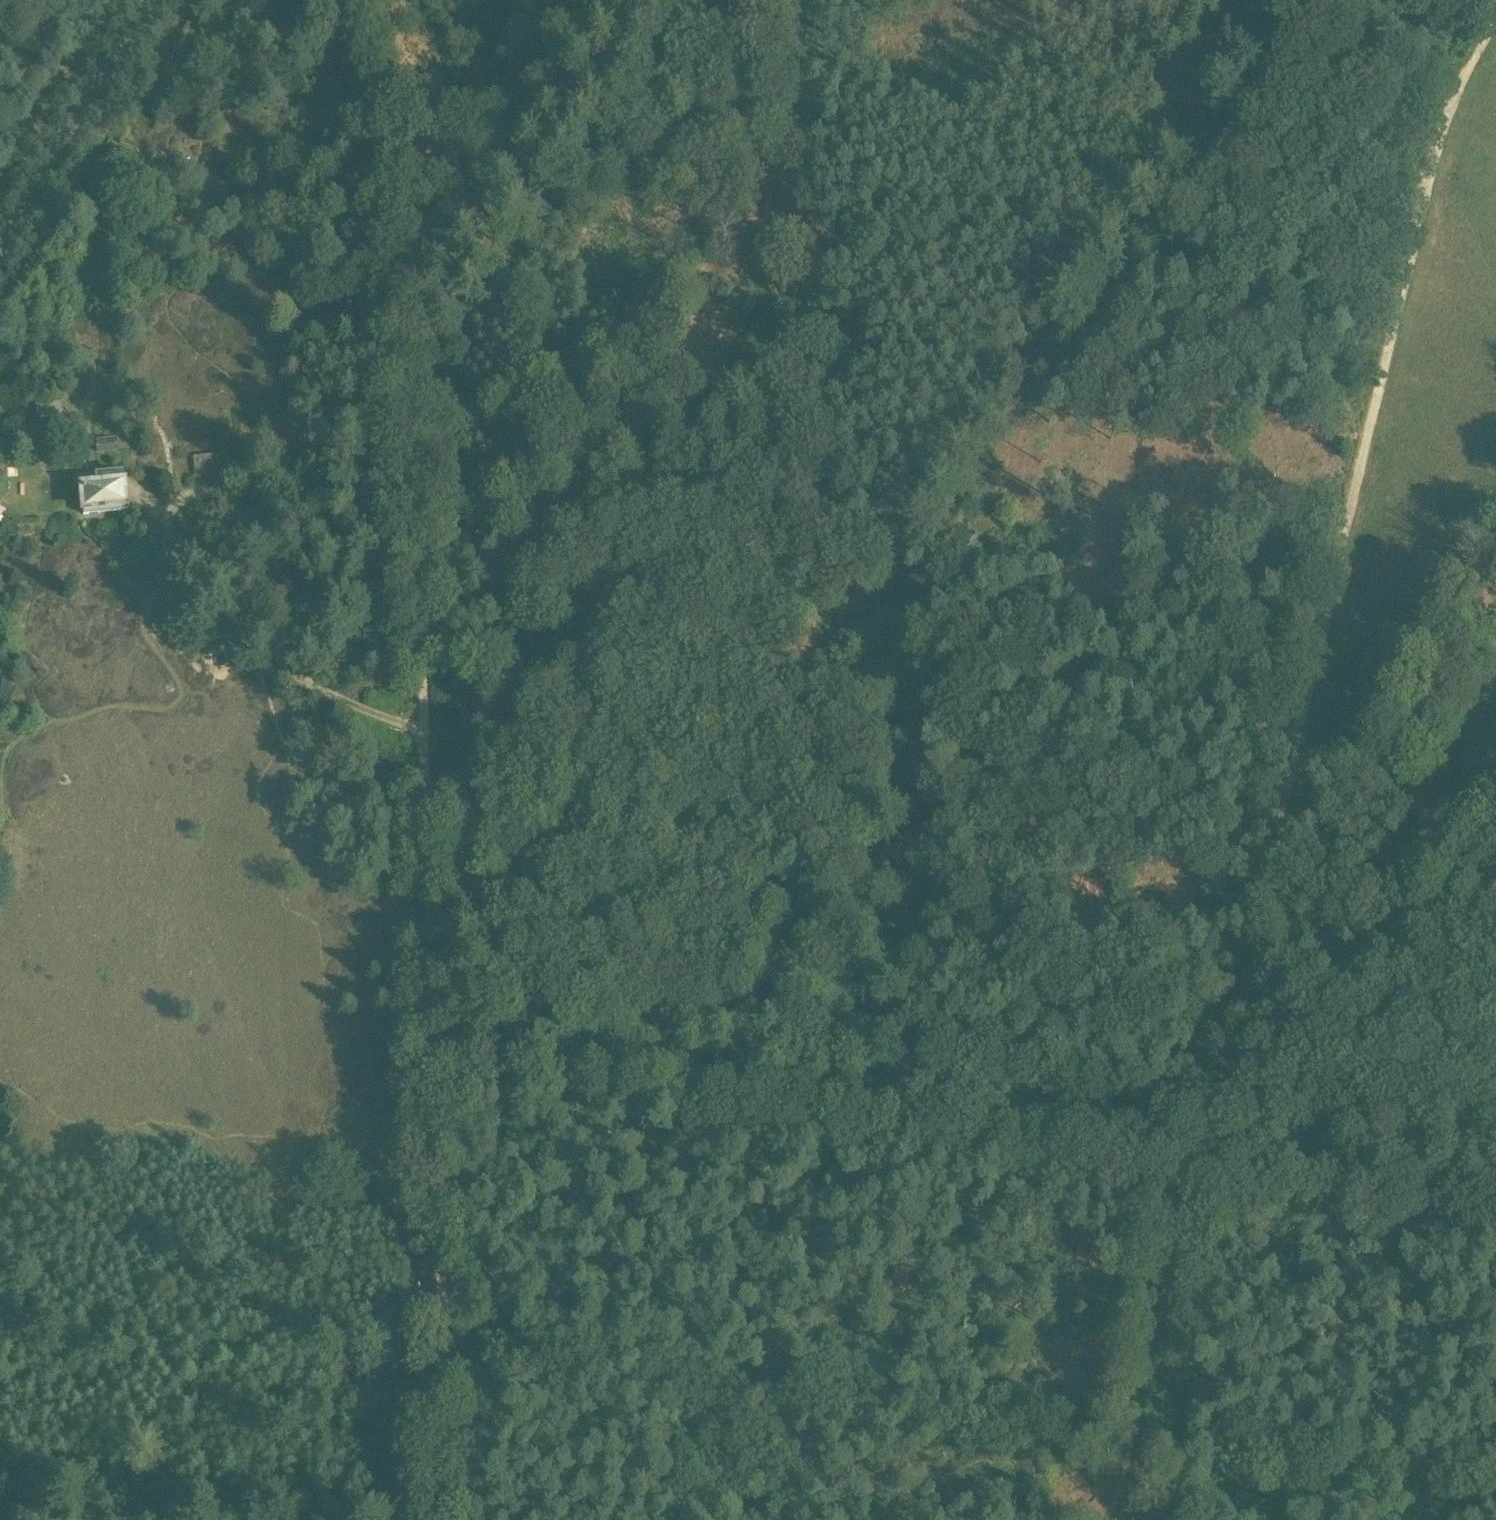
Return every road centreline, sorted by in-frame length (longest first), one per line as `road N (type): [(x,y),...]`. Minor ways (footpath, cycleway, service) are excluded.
road 1 (track): [(448,1519),(422,636),(387,207),(350,0)]
road 2 (track): [(1495,20),(1445,116),(1280,809),(1286,853),(1317,880),(1372,887),(1410,862),(1495,770)]
road 3 (track): [(433,1016),(1495,1211)]
road 4 (track): [(1134,1519),(1271,907),(1298,866)]
road 5 (track): [(653,0),(400,329)]
road 6 (unclassified): [(0,233),(151,0)]
road 7 (track): [(1288,771),(1328,749),(1386,751),(1415,776),(1429,840)]
road 8 (track): [(1360,0),(1467,73)]

